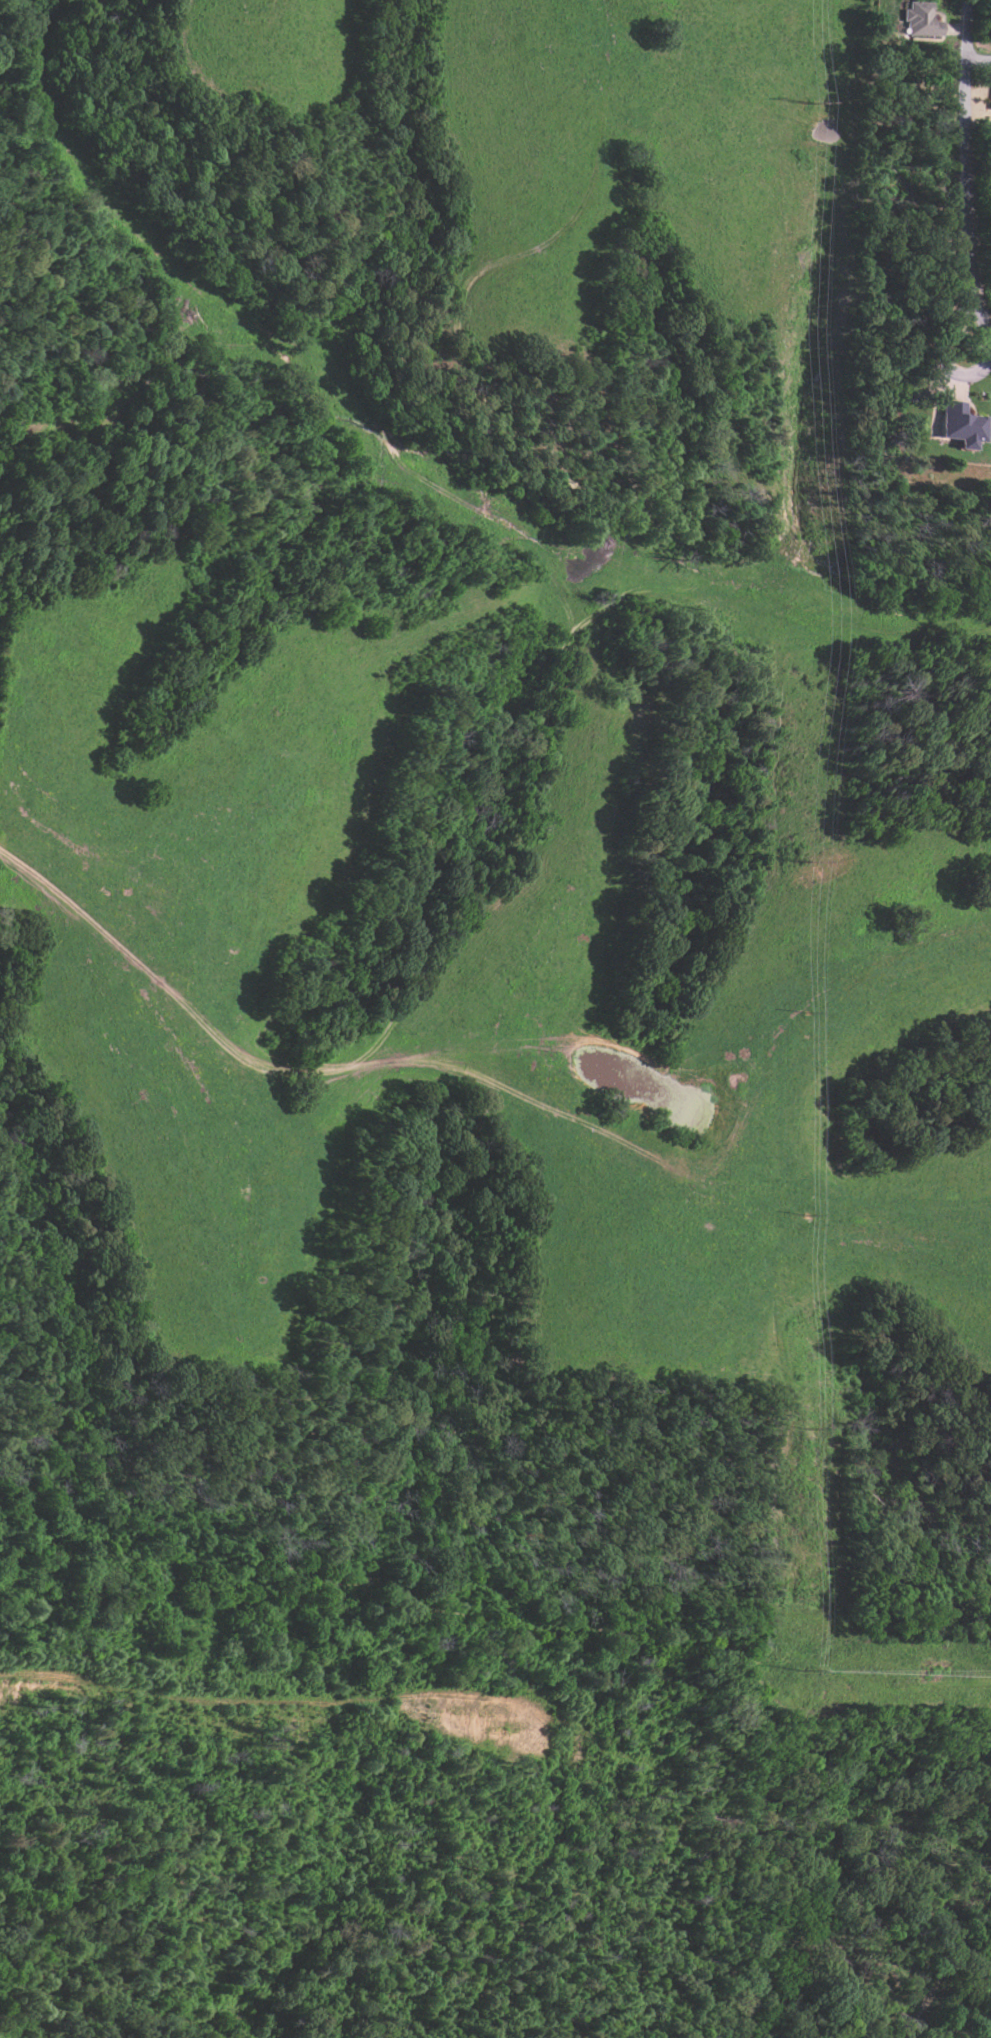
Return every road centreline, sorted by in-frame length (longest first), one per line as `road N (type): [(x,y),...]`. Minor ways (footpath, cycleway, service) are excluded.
road 1 (residential): [(967,59),(969,350)]
road 2 (residential): [(896,2037),(990,1896)]

